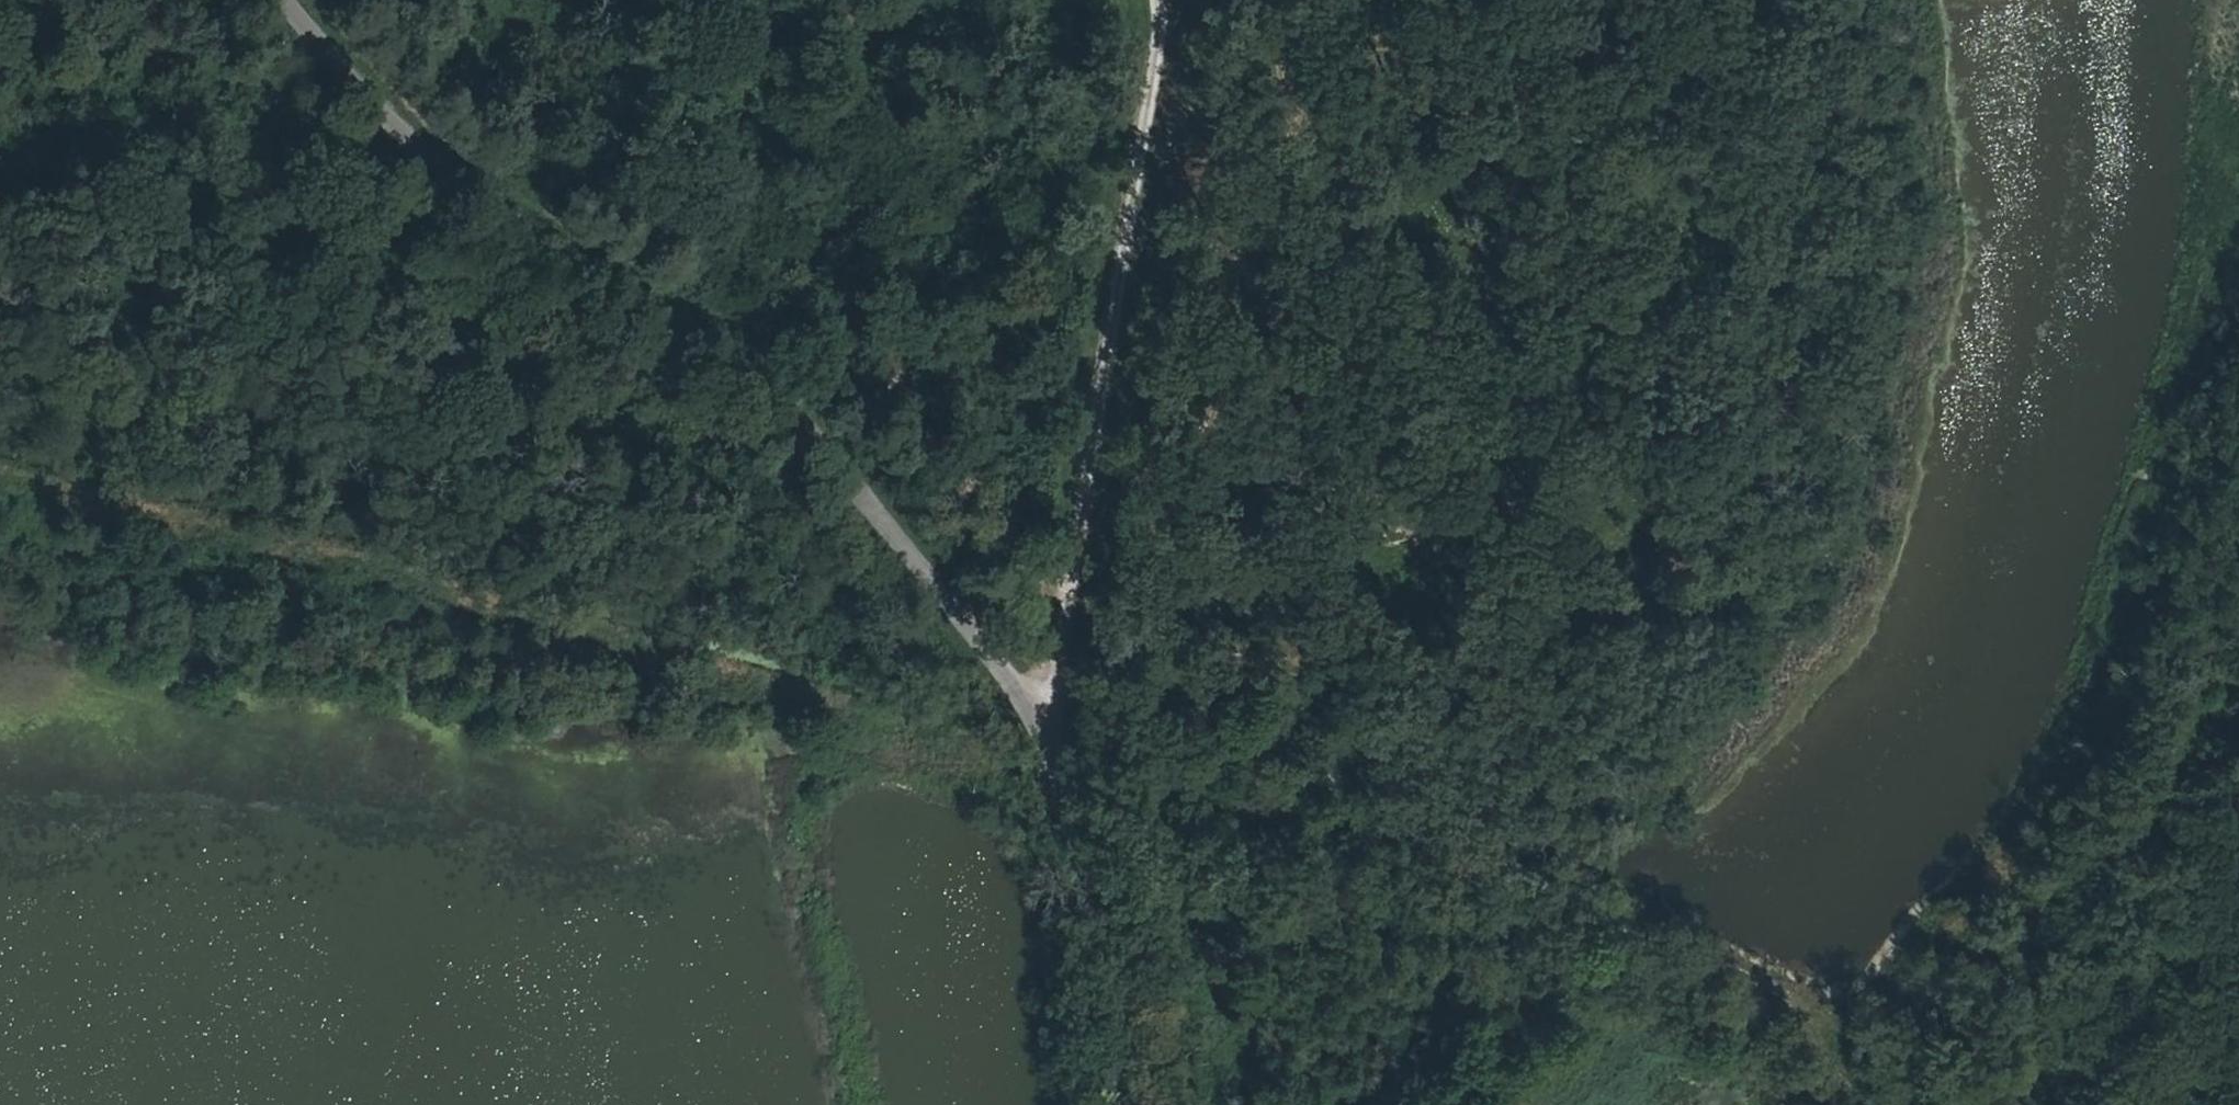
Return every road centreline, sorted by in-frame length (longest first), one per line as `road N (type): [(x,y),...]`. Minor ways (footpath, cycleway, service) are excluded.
road 1 (unclassified): [(1161,1104),(1141,967),(1062,703),(1006,654),(939,623),(898,584),(789,445),(684,342),(566,287),(338,86),(277,0)]
road 2 (track): [(2238,1074),(2116,1068),(1866,1077)]

